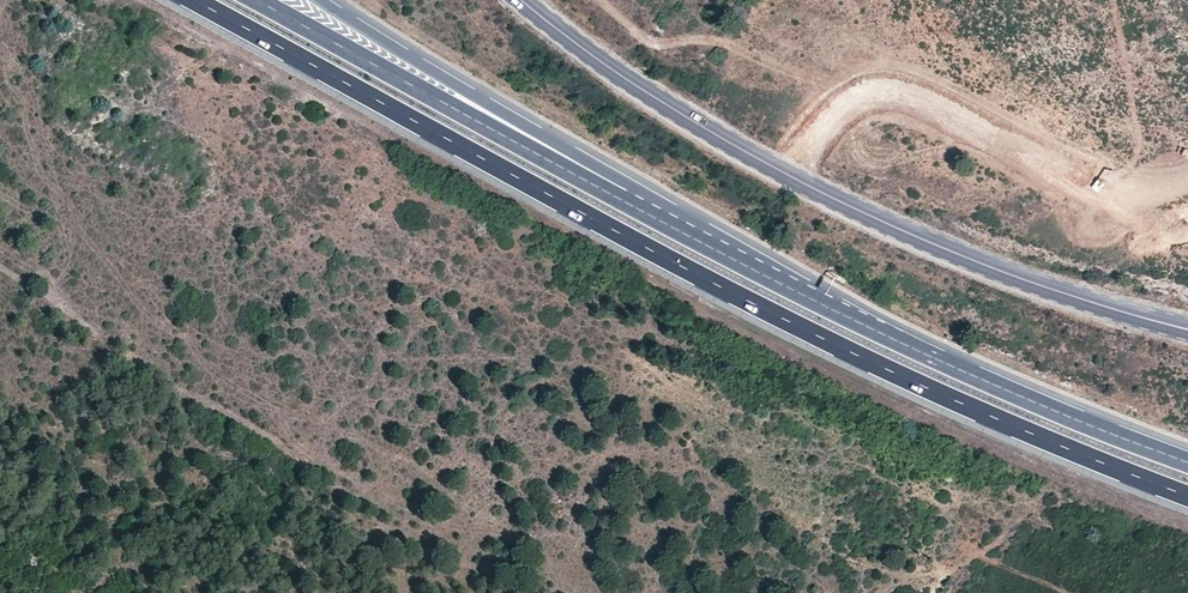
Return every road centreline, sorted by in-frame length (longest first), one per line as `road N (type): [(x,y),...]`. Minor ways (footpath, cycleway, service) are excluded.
road 1 (trunk): [(190,0),(759,309),(919,387),(1187,498)]
road 2 (tertiary): [(521,0),(616,75),(734,149),(1002,274),(1187,329)]
road 3 (trunk): [(1187,462),(907,345),(692,237)]
road 4 (trunk): [(692,237),(252,0)]
road 5 (trunk): [(692,237),(626,180),(325,0)]
road 6 (track): [(1187,100),(1174,163),(1126,200),(1164,235),(1187,234)]

